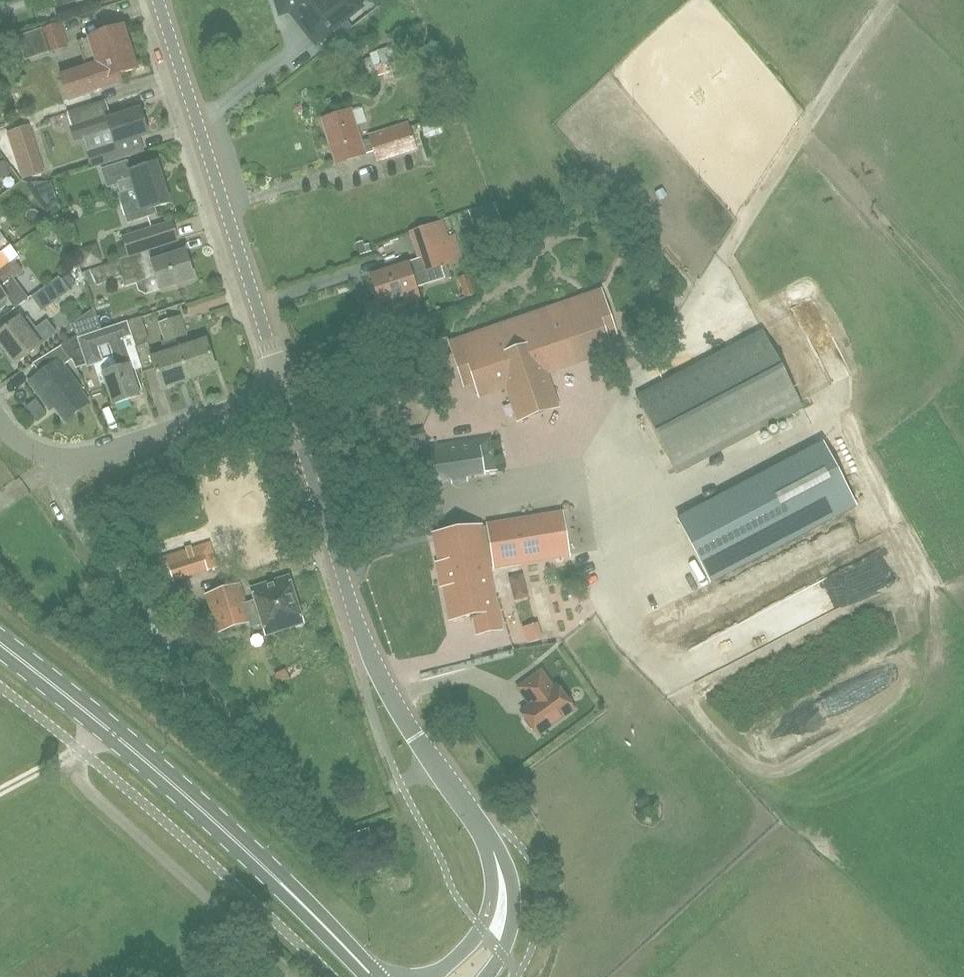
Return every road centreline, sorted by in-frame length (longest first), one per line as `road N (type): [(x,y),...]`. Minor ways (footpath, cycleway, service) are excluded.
road 1 (tertiary): [(460,976),(493,943),(507,896),(474,818),(416,739),(365,645),(285,397)]
road 2 (primary): [(372,976),(192,800),(0,644)]
road 3 (tertiary): [(285,397),(156,0)]
road 4 (unclassified): [(179,662),(74,519),(61,460)]
road 5 (unclassified): [(61,460),(109,454),(285,397)]

